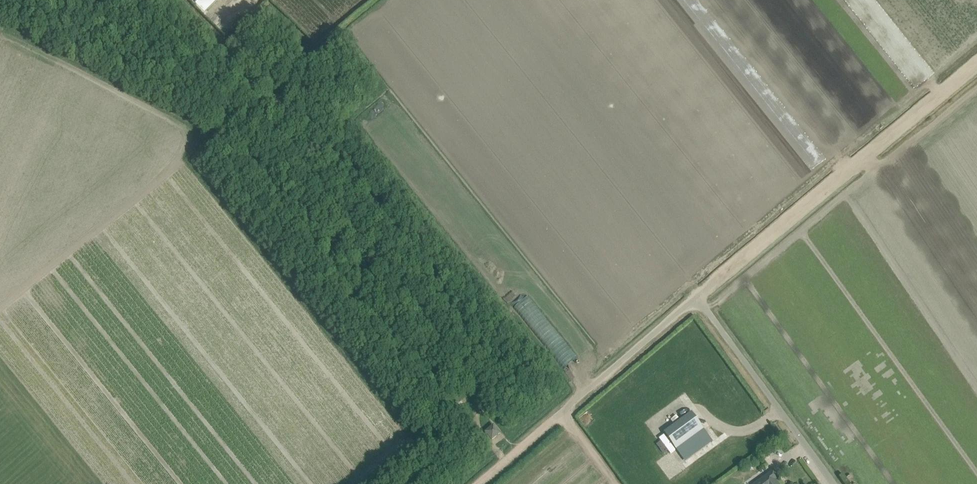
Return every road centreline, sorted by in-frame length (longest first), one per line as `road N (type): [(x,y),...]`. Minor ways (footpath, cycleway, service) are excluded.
road 1 (track): [(175,0),(249,75),(269,121),(479,378),(477,423),(505,459)]
road 2 (unclassified): [(833,483),(696,298),(564,411)]
road 3 (track): [(976,63),(696,298)]

